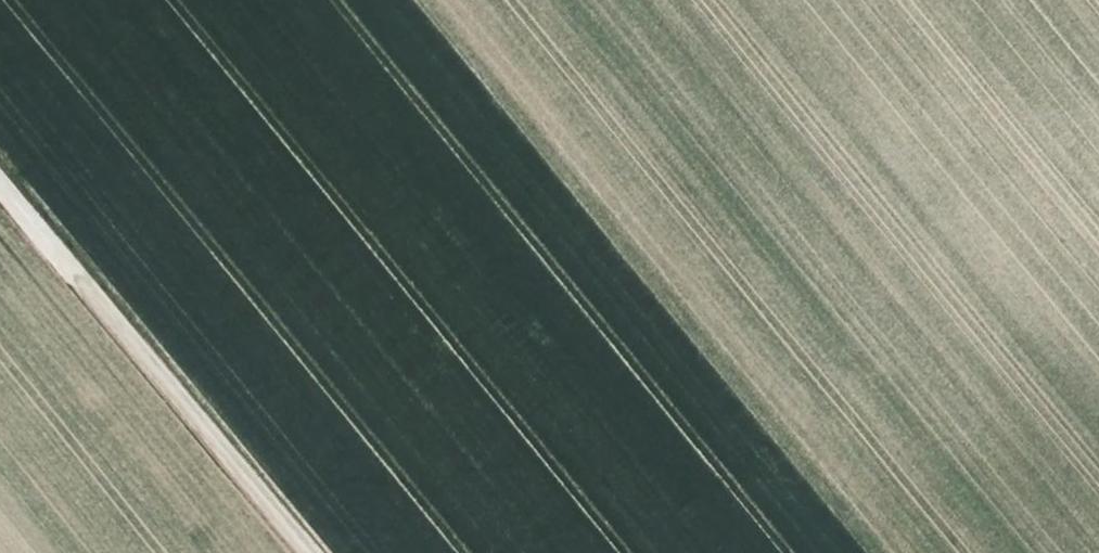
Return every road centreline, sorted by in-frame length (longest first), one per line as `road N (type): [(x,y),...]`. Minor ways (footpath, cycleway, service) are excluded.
road 1 (track): [(0,177),(310,552)]

